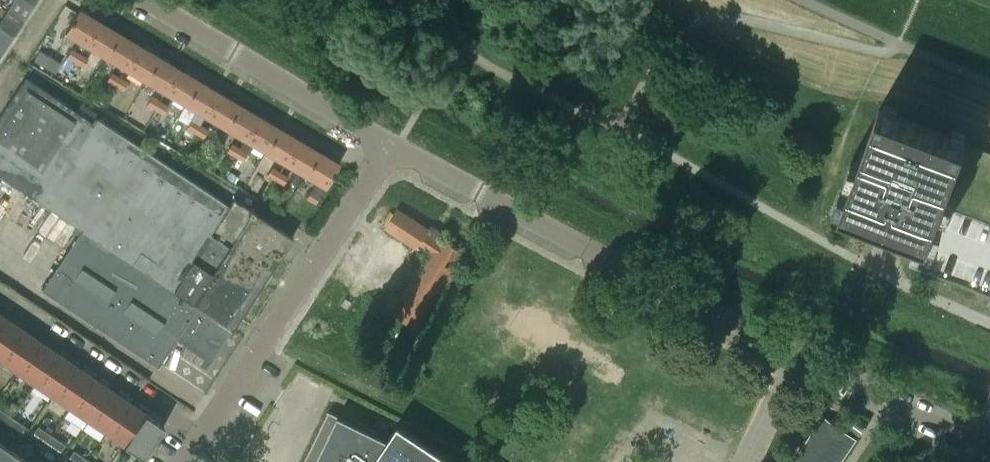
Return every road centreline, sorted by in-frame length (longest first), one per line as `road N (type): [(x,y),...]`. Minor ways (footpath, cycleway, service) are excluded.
road 1 (residential): [(793,354),(591,256),(397,145)]
road 2 (residential): [(206,435),(397,145)]
road 3 (residential): [(397,145),(146,0)]
road 4 (residential): [(0,302),(206,435)]
road 5 (residential): [(793,354),(989,443)]

